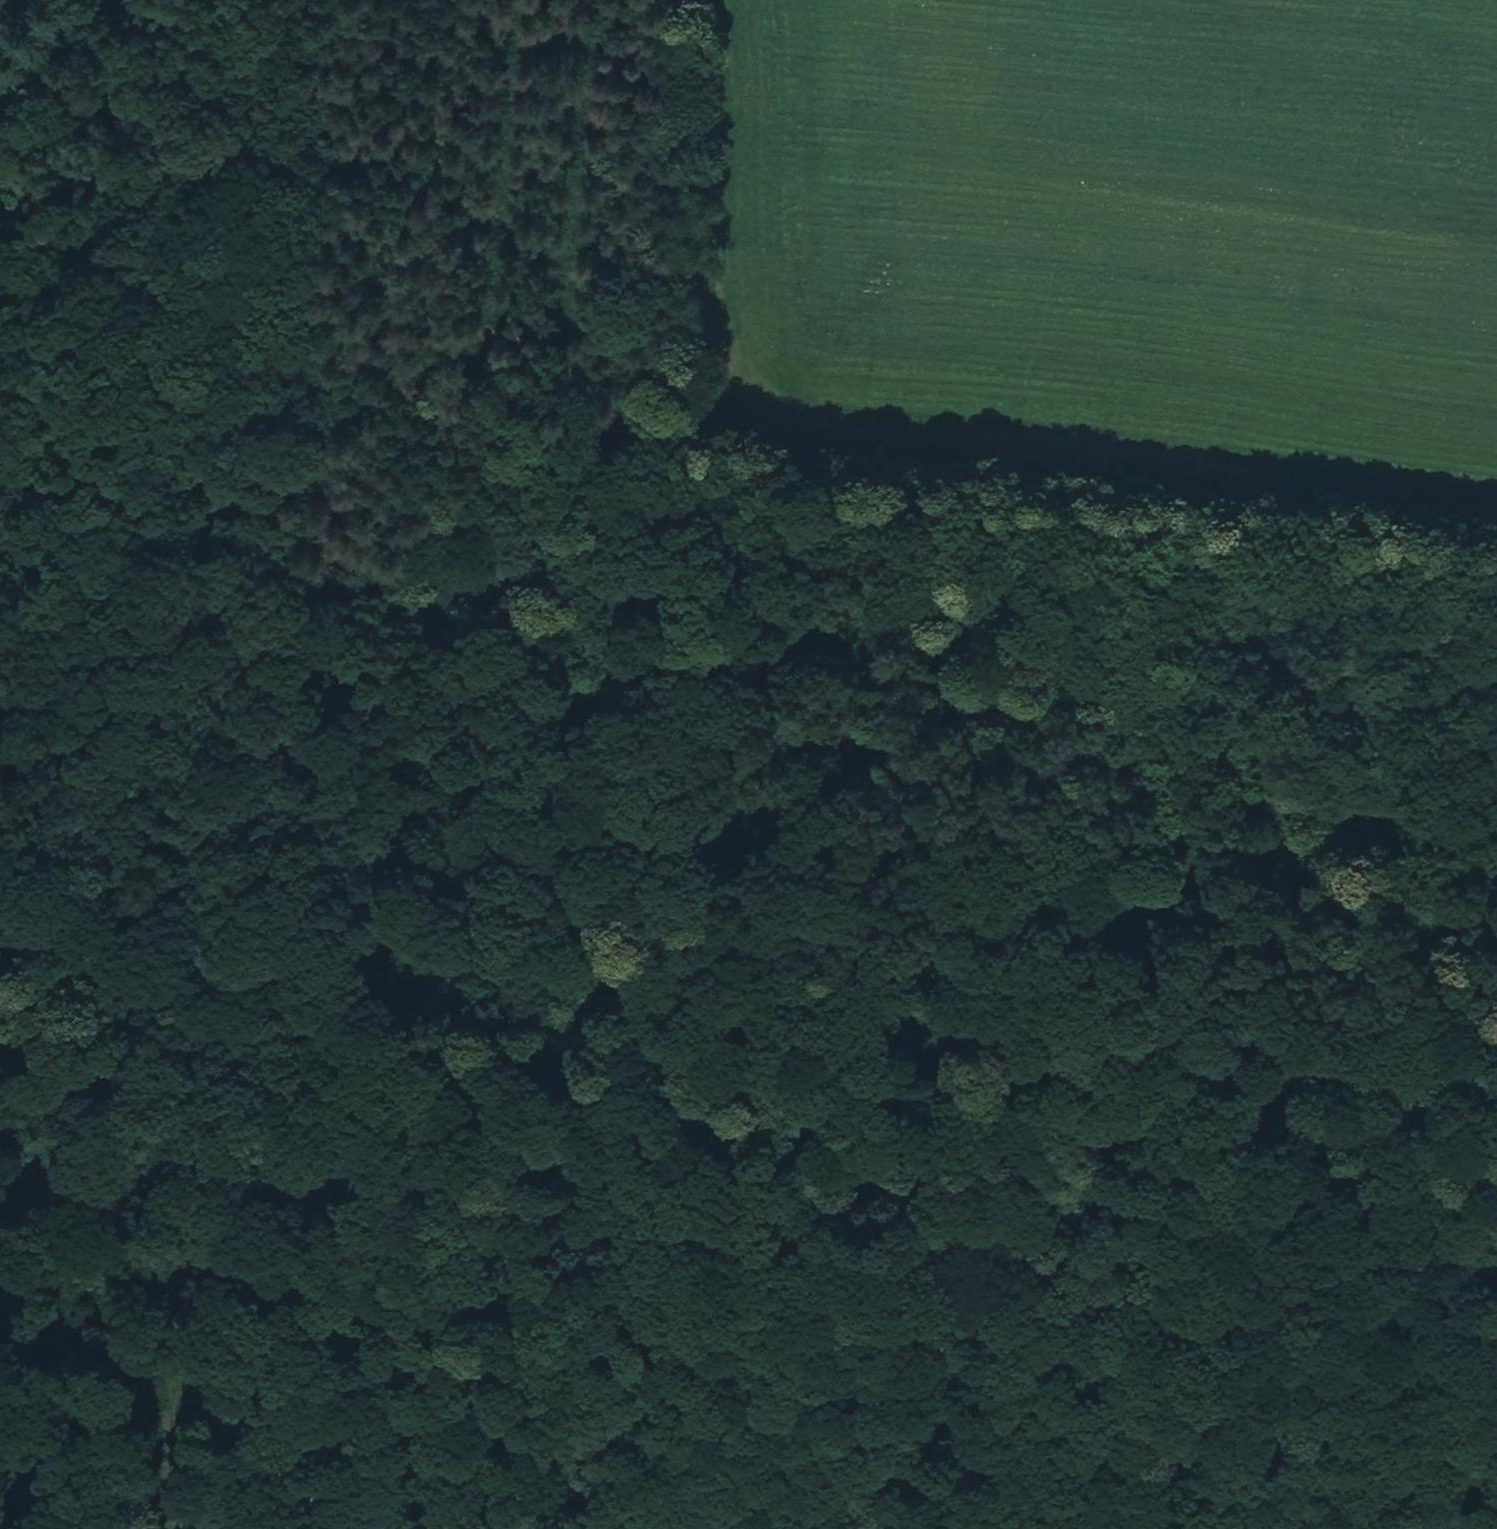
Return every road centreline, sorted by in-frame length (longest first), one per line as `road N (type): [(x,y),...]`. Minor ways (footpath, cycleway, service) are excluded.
road 1 (track): [(156,1528),(186,1196),(0,1195)]
road 2 (track): [(0,132),(76,0)]

